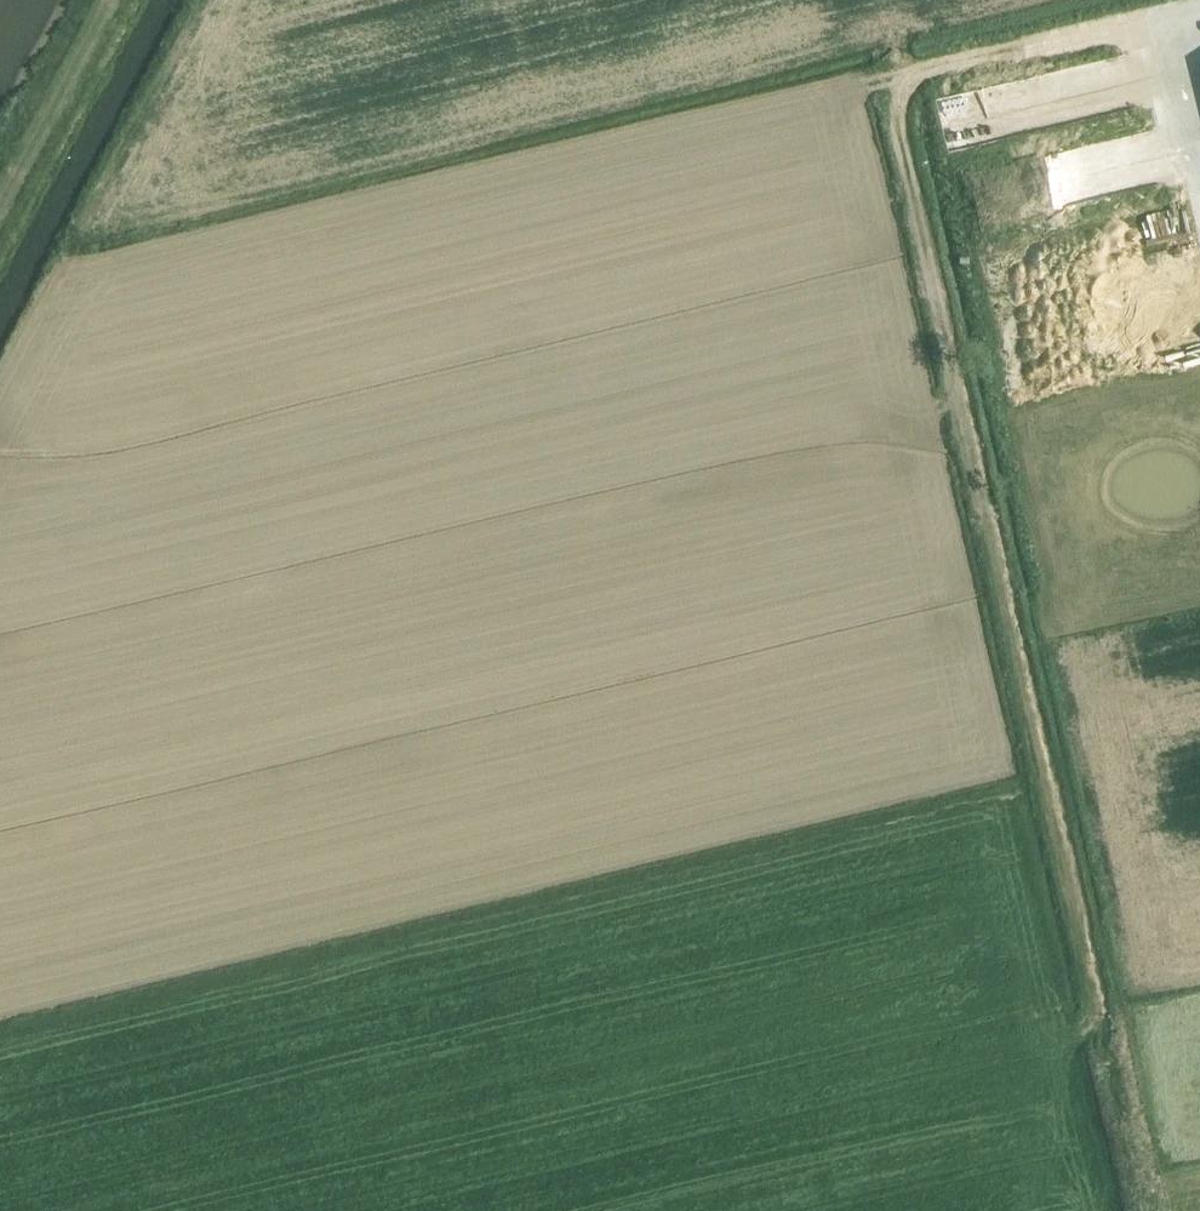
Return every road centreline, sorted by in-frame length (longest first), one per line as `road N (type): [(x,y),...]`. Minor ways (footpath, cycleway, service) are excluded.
road 1 (track): [(121,0),(0,213)]

